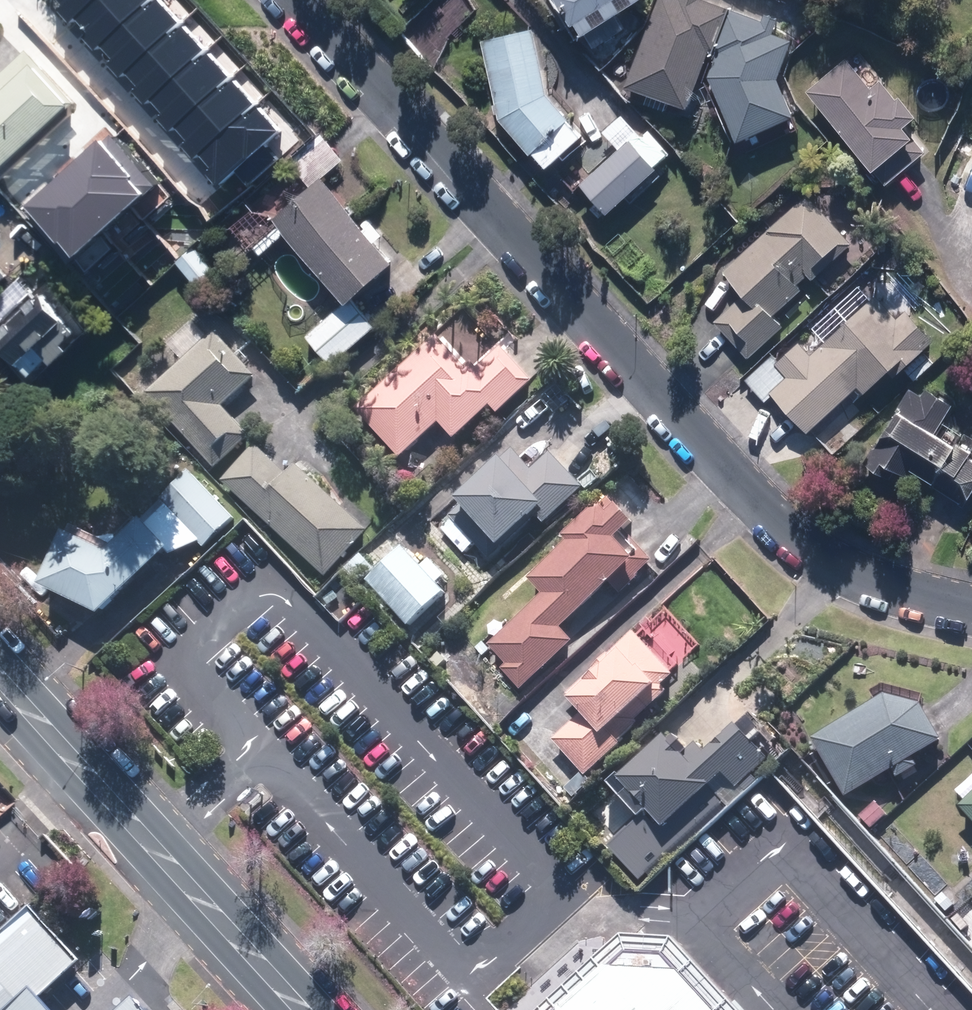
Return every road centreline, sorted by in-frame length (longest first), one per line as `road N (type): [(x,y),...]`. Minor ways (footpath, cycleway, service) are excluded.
road 1 (residential): [(971,608),(856,578),(750,501),(296,0)]
road 2 (secondary): [(0,673),(303,1009)]

